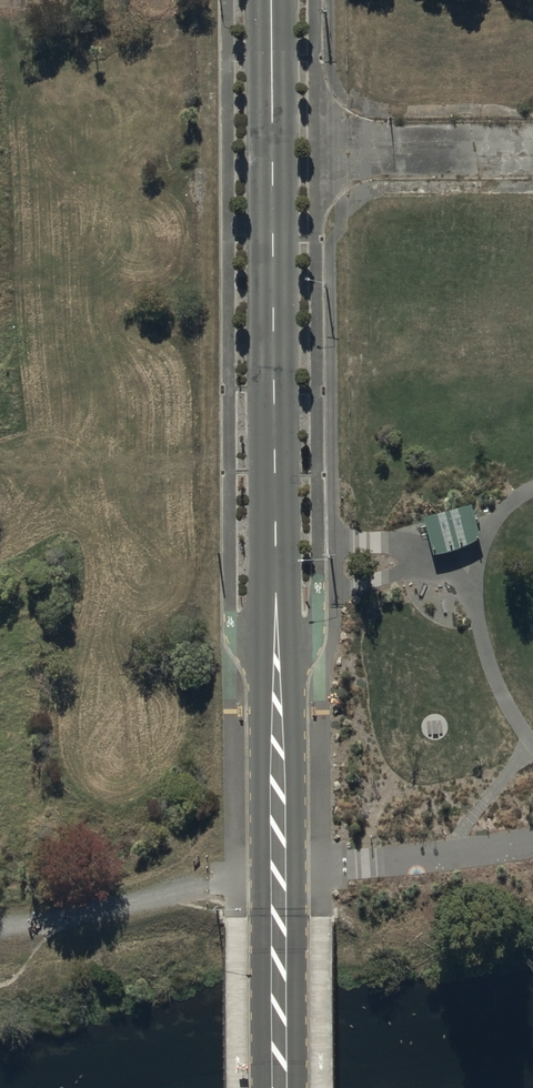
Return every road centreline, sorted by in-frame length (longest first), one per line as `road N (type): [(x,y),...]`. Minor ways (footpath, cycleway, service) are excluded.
road 1 (tertiary): [(271,0),(281,1087)]
road 2 (track): [(314,149),(532,150)]
road 3 (track): [(0,925),(147,901),(212,880)]

